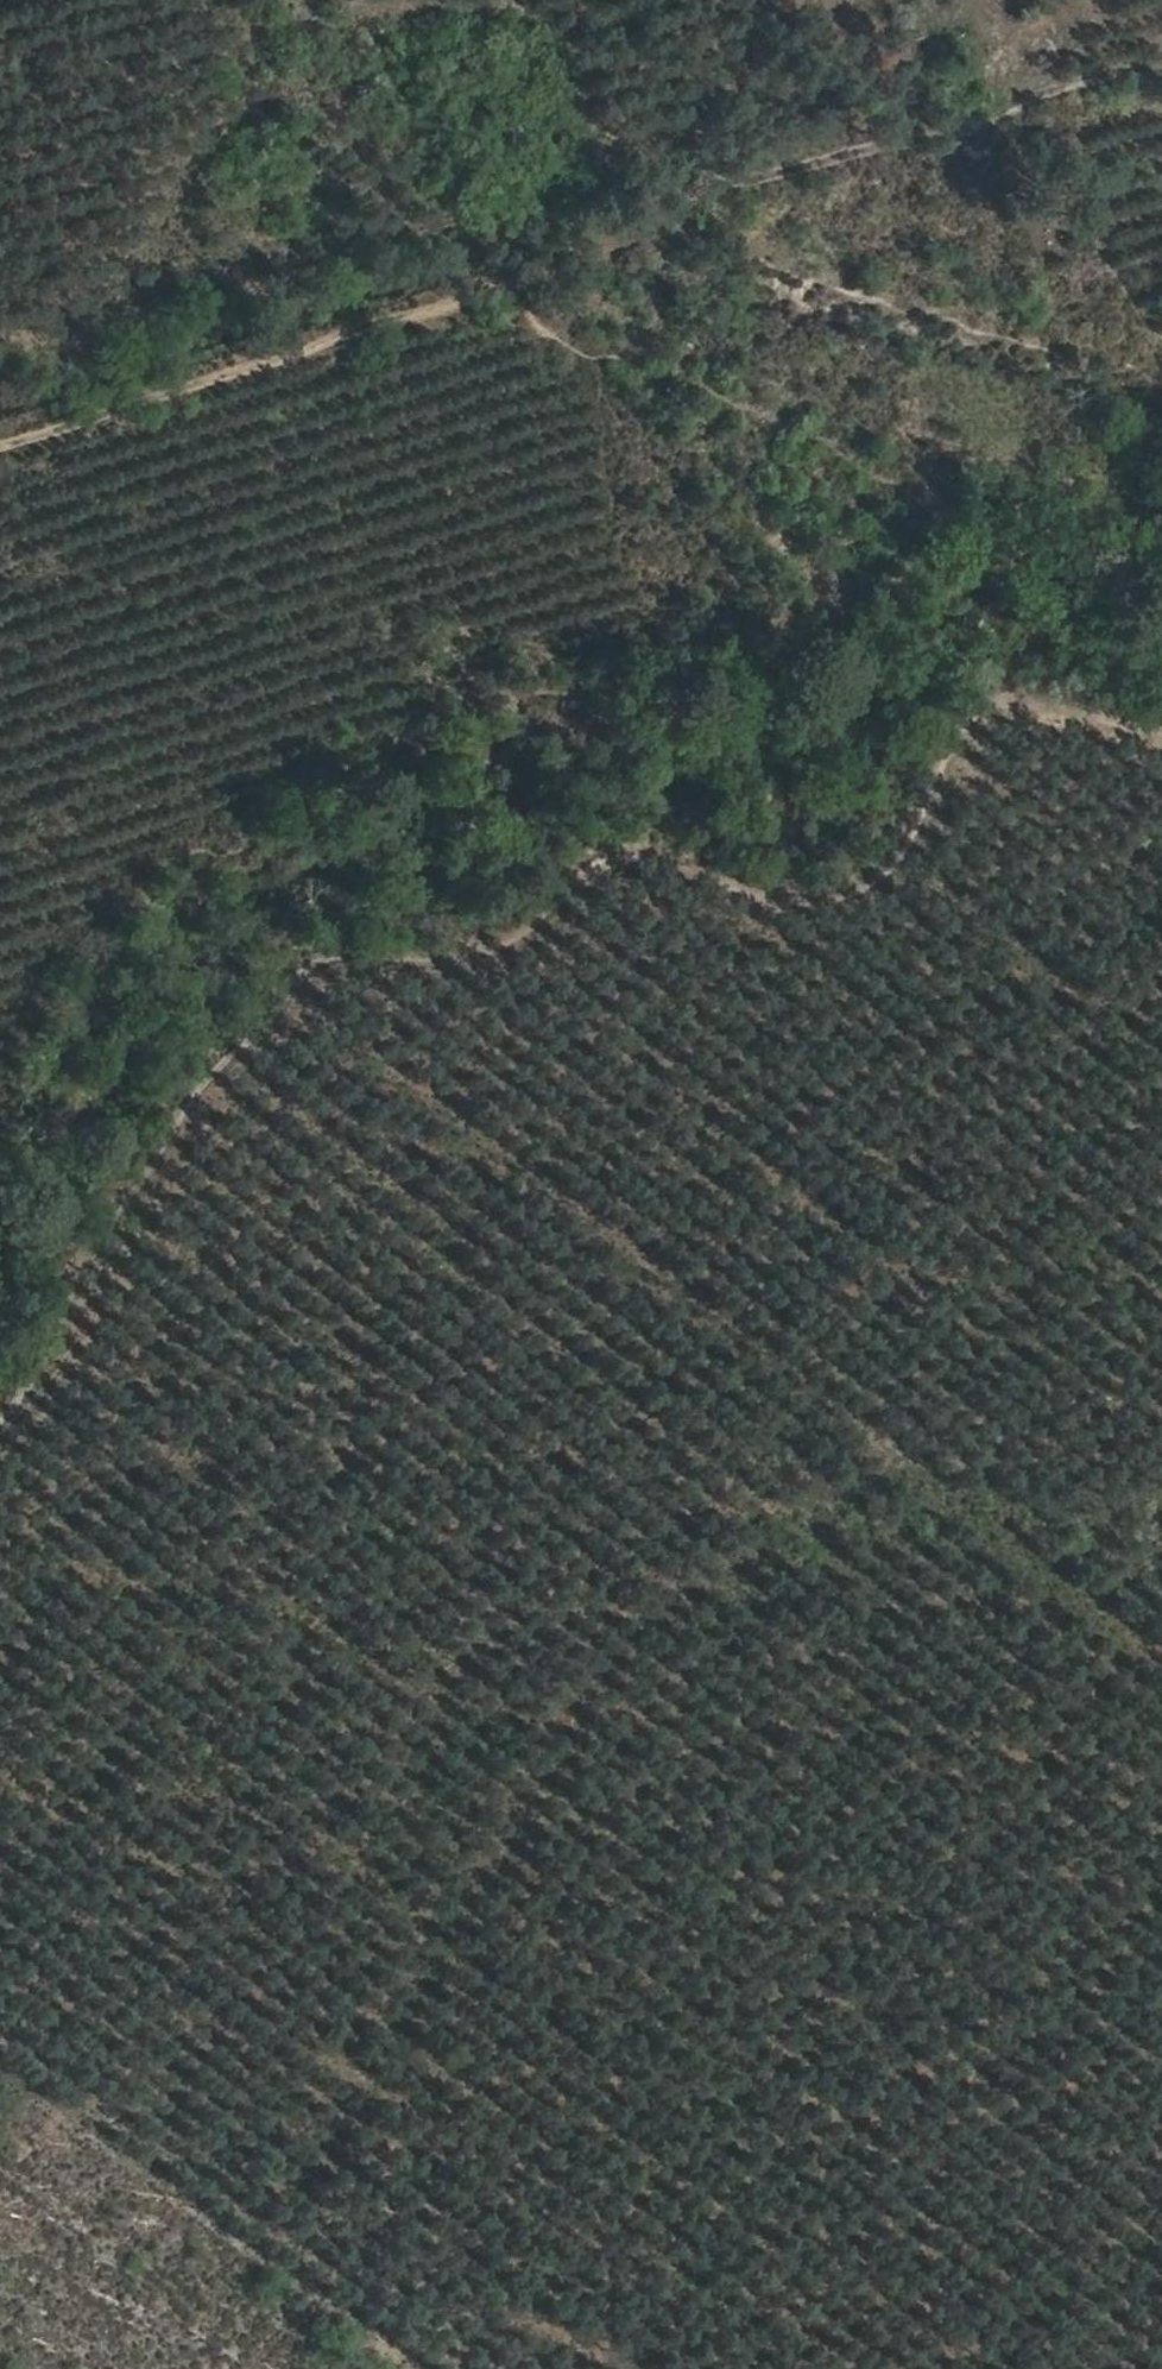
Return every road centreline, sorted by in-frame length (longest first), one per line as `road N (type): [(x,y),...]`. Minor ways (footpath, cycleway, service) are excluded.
road 1 (track): [(0,448),(685,243),(765,0)]

